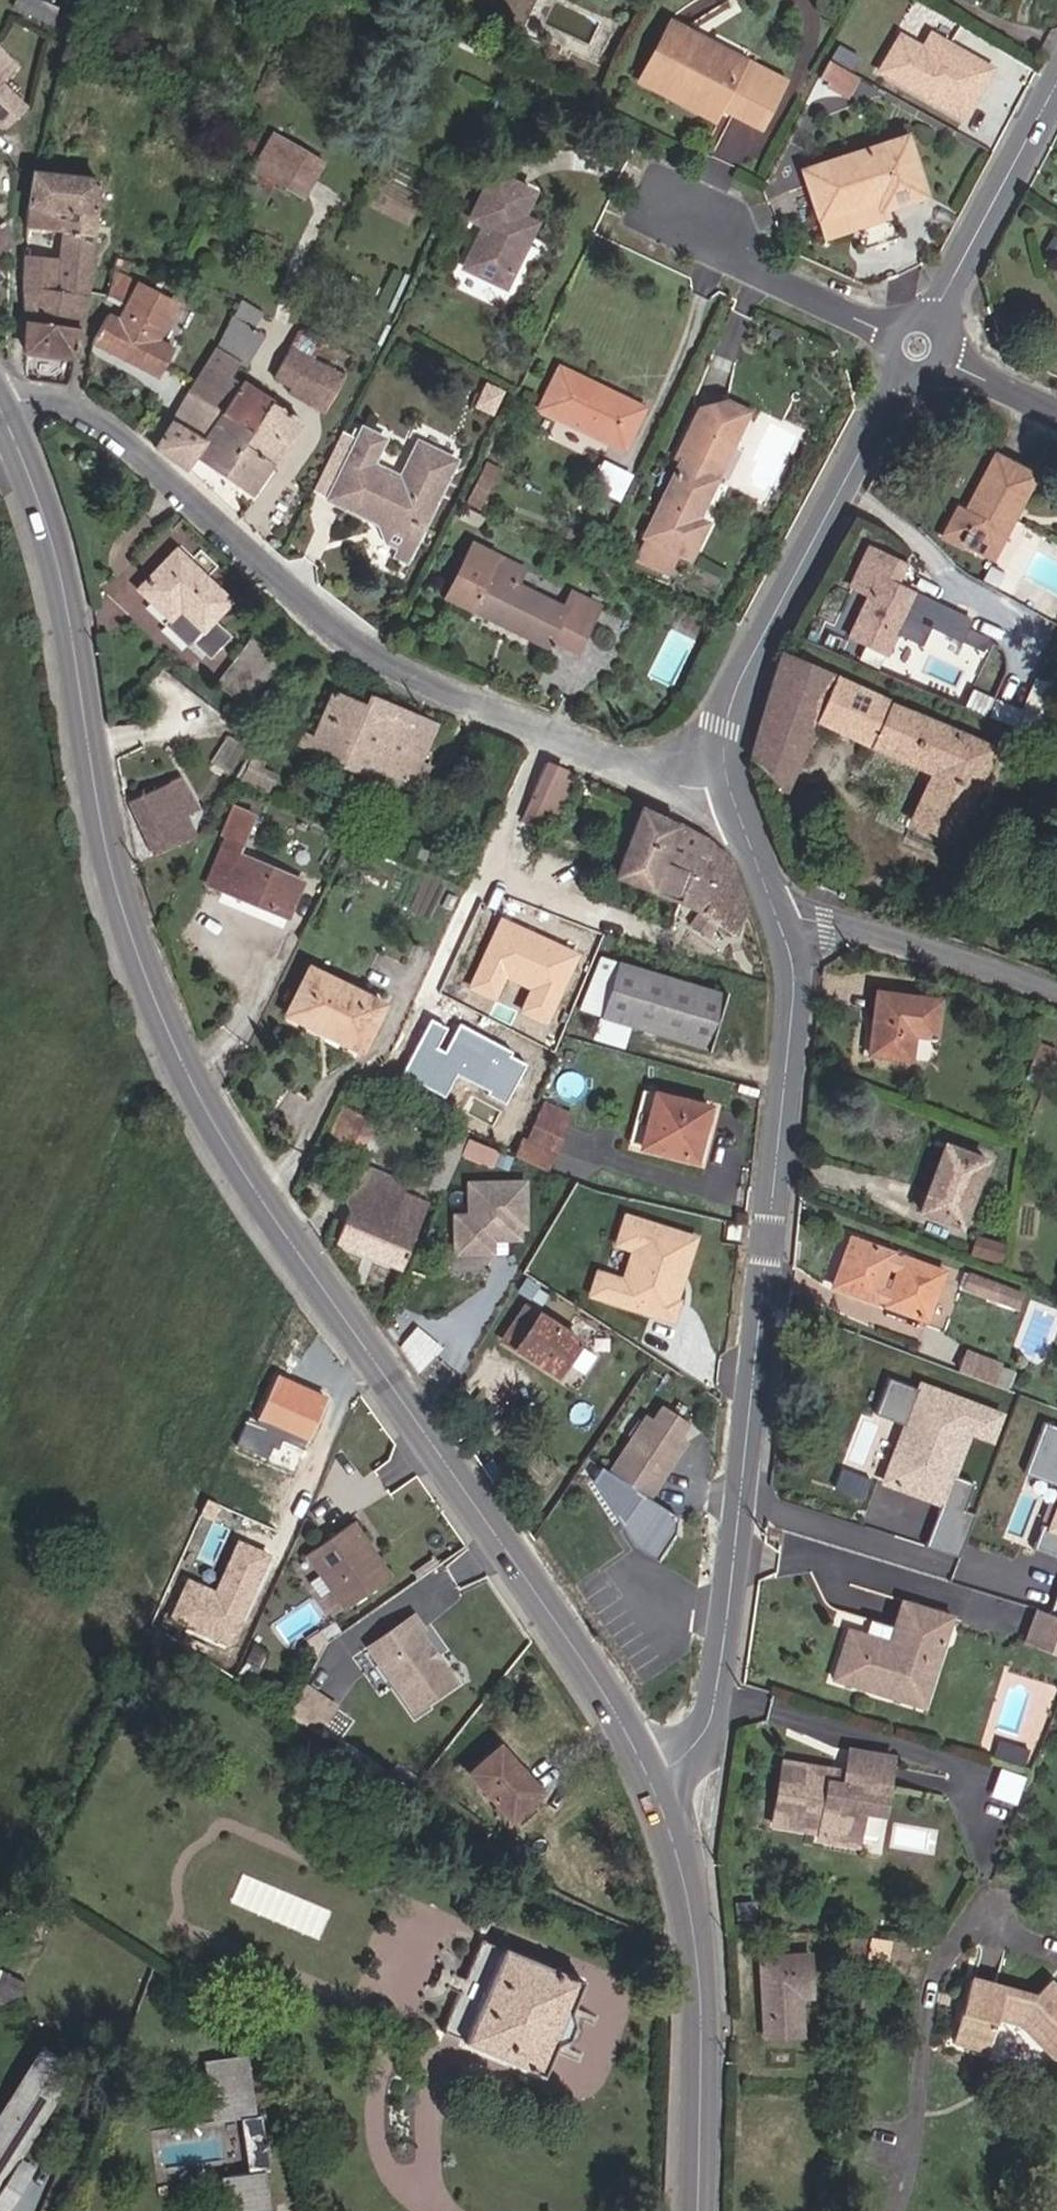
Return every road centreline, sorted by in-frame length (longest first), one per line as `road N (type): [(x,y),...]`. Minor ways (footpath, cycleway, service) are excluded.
road 1 (secondary): [(648,1776),(596,1679),(259,1196),(184,1065),(110,871),(61,578),(0,406)]
road 2 (residential): [(648,1776),(688,1754),(702,1735),(723,1656),(793,1010),(780,924)]
road 3 (residential): [(0,406),(47,400),(114,430),(322,618),(379,659),(649,776),(731,784)]
road 4 (residential): [(731,784),(726,729),(743,674),(898,373)]
road 5 (secondary): [(701,2210),(698,1949),(680,1859),(648,1776)]
road 6 (residential): [(1056,991),(801,917),(780,924)]
road 7 (residential): [(931,317),(1056,85)]
road 8 (residential): [(887,334),(739,262),(694,218)]
road 9 (residential): [(780,924),(731,784)]
road 10 (residential): [(945,362),(1056,414)]

